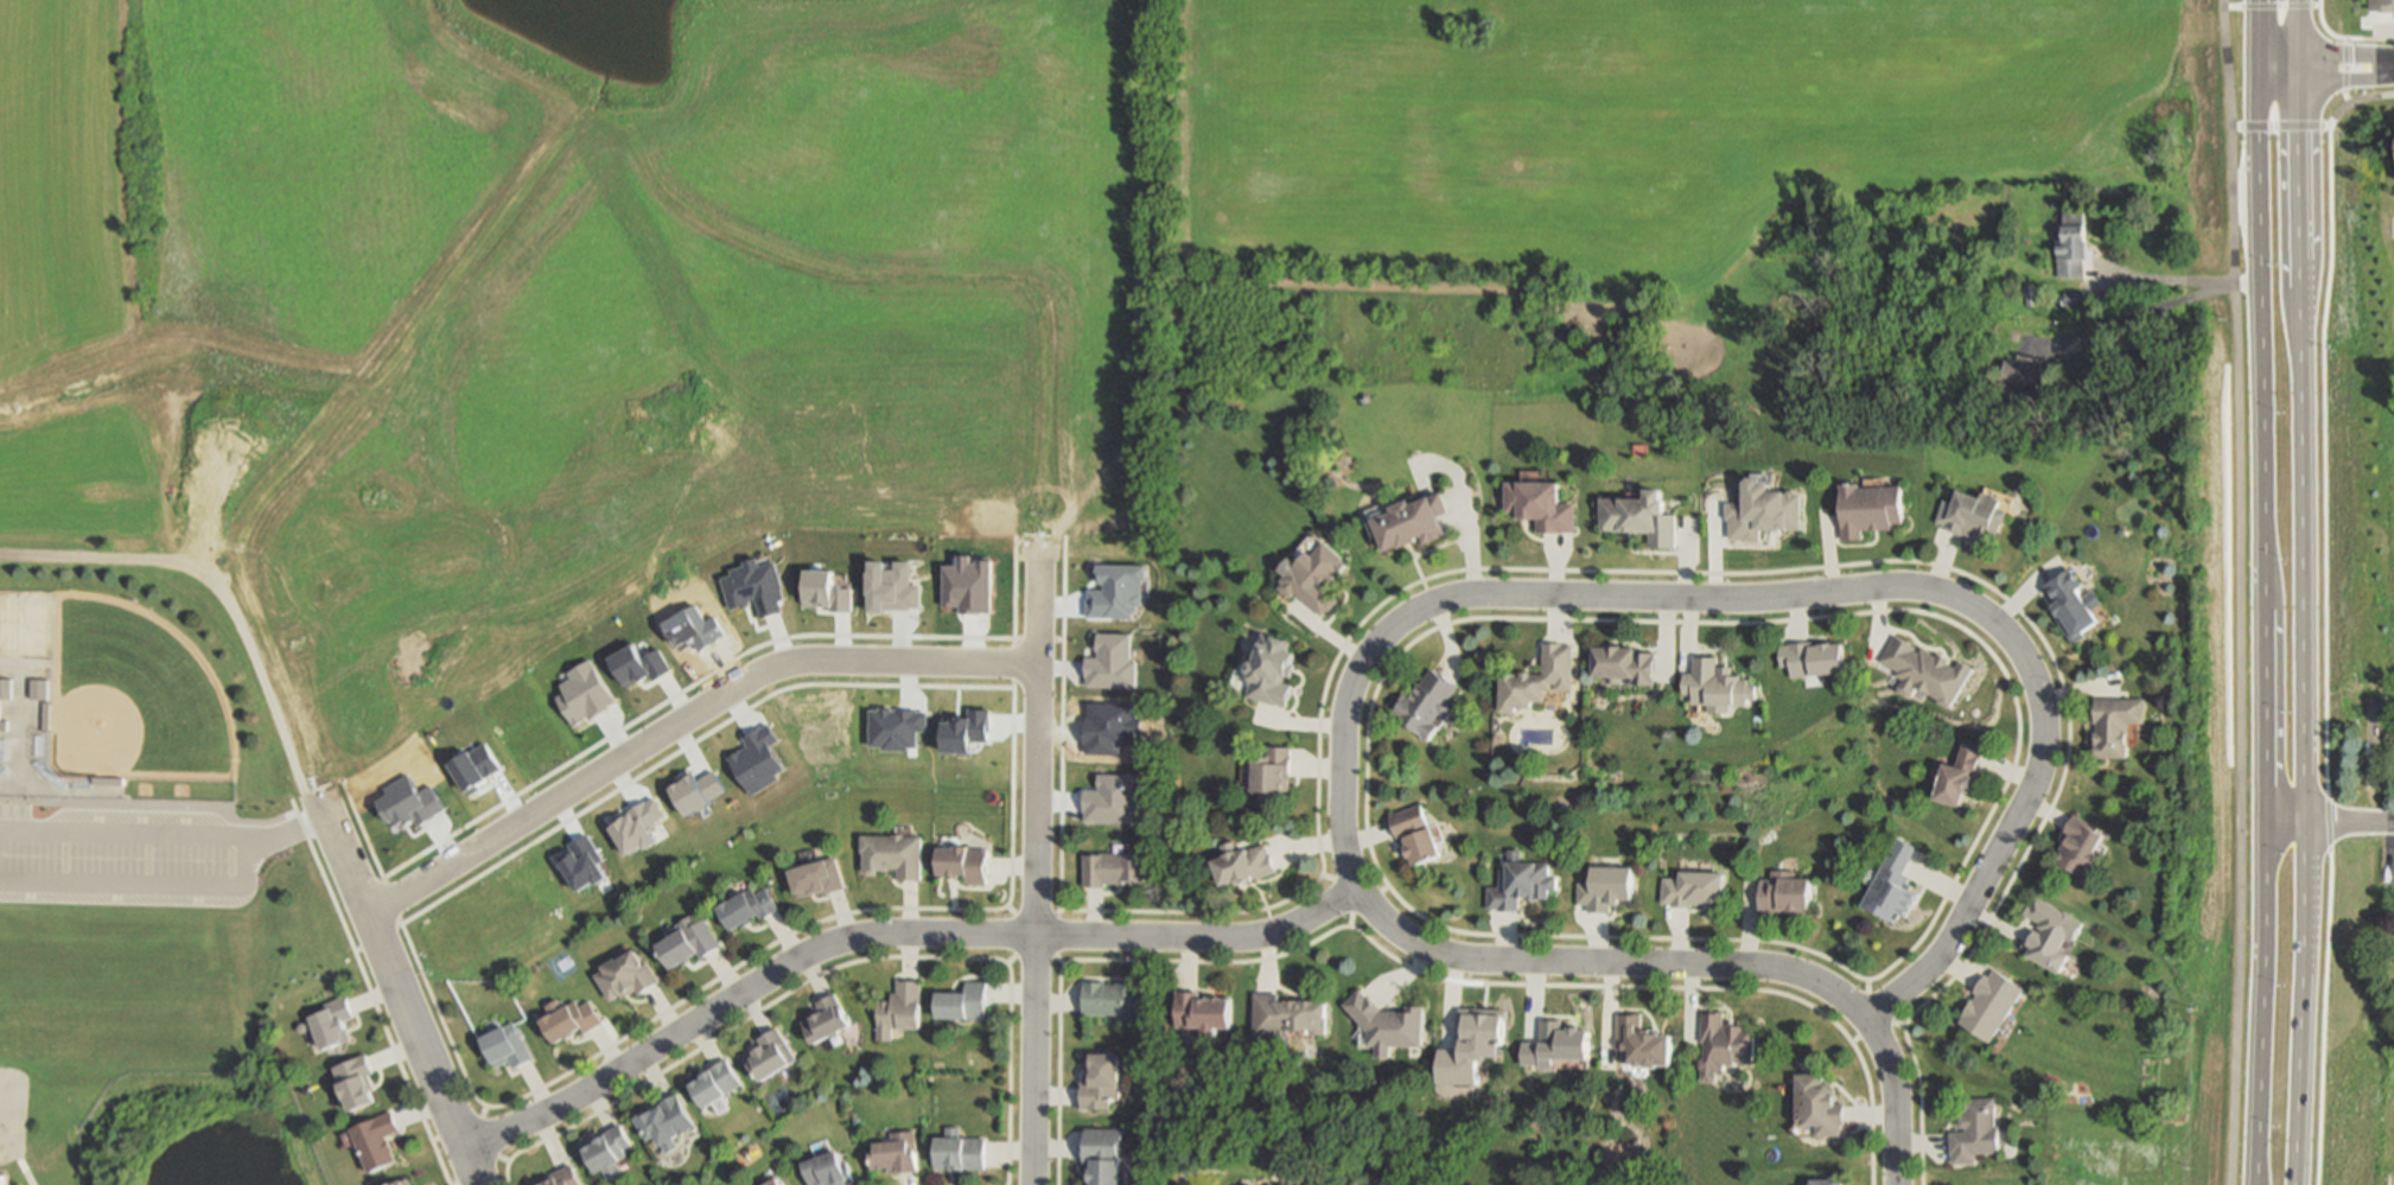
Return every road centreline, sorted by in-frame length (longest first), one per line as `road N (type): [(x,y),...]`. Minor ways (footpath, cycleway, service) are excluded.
road 1 (residential): [(1459,956),(1406,938),(1383,918),(1342,845),(1349,693),(1362,661),(1409,611),(1471,593),(1737,599),(1910,586),(1984,612),(2023,655),(2044,731),(2027,792),(1952,935),(1865,1017)]
road 2 (residential): [(465,1148),(580,1092),(787,963),(853,935),(1254,935),(1360,887)]
road 3 (residential): [(252,641),(676,381),(750,359),(1045,355)]
road 4 (residential): [(1045,355),(1029,1184)]
road 5 (secondary): [(2307,823),(2298,0)]
road 6 (residential): [(367,912),(788,664),(1038,662)]
road 7 (secondary): [(2262,423),(2259,1104)]
road 8 (residential): [(1897,1184),(1886,1060),(1865,1017),(1820,983),(1772,966),(1459,956)]
road 9 (residential): [(480,1184),(252,641)]
road 10 (secondary): [(2260,0),(2262,423)]
road 11 (secondary): [(2295,1184),(2307,823)]
road 12 (track): [(252,641),(216,588),(184,566),(0,559)]
road 13 (residential): [(2266,824),(2393,826)]

